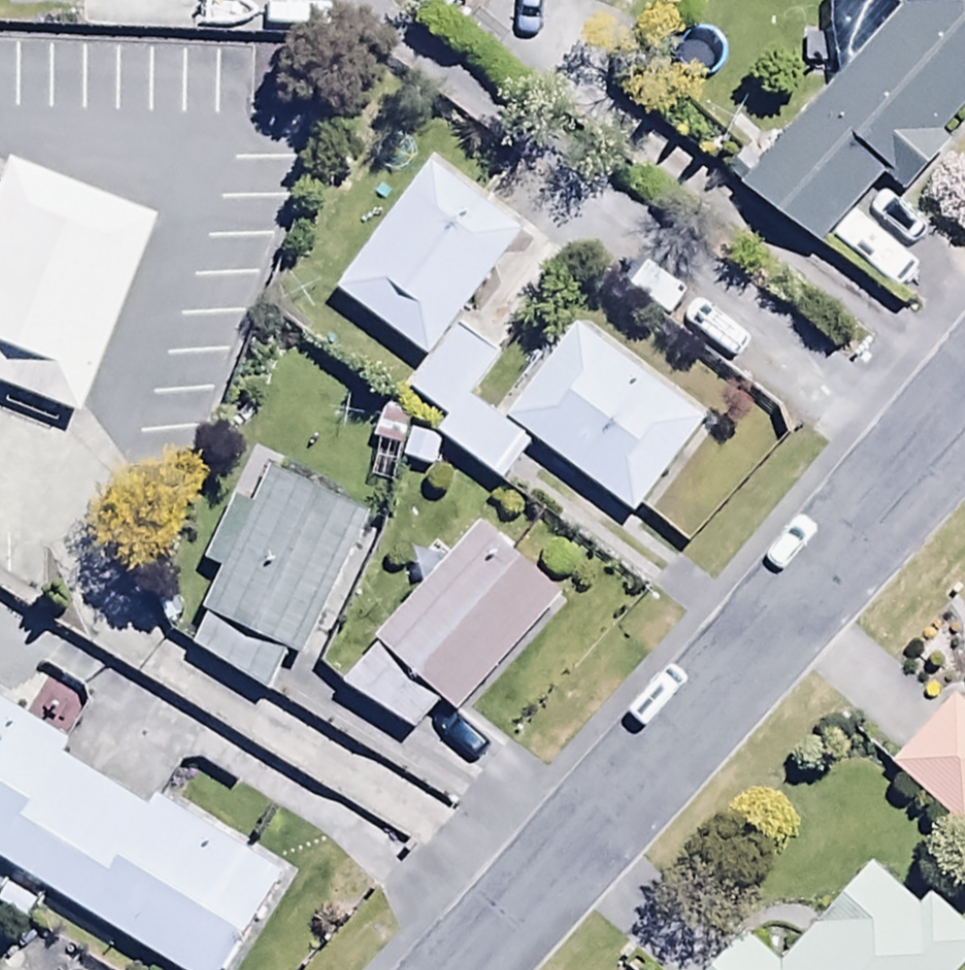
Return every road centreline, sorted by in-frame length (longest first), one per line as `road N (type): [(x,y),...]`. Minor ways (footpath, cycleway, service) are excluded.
road 1 (residential): [(460,969),(964,417)]

